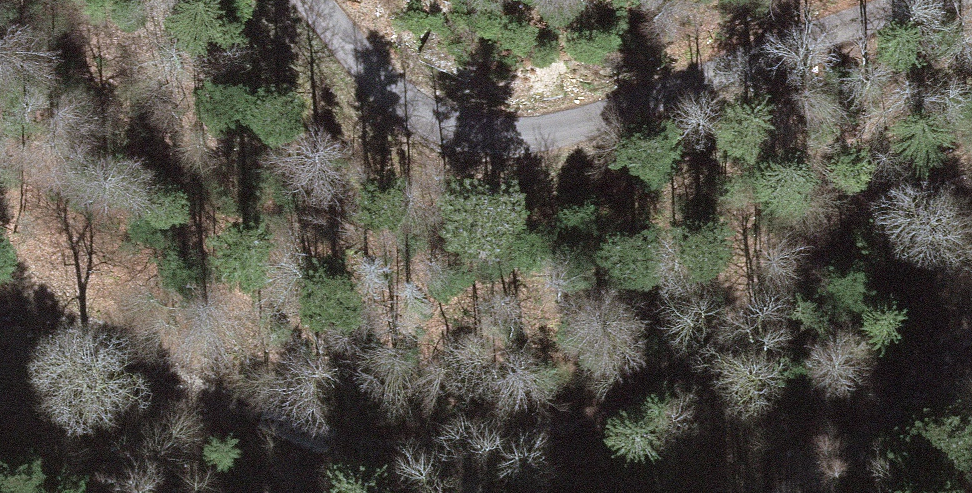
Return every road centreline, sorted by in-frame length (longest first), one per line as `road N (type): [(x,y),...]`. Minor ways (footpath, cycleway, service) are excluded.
road 1 (track): [(0,325),(82,329),(330,440),(379,446),(545,433),(641,400),(847,244),(971,176)]
road 2 (unclassified): [(316,0),(400,93),(457,123),(520,132),(588,128),(660,108),(785,45),(914,0)]
road 3 (unclassified): [(971,384),(901,411),(783,492)]

